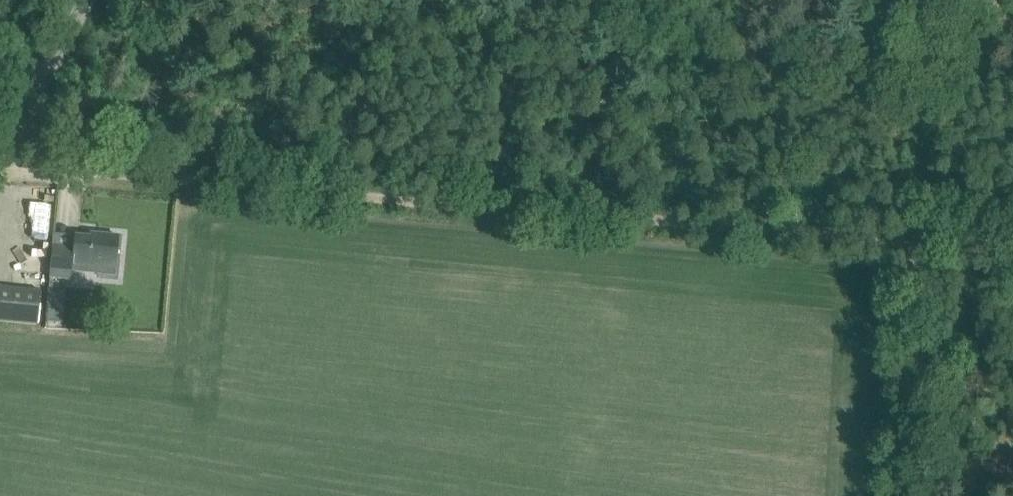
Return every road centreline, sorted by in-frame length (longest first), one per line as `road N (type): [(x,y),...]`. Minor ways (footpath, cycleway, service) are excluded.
road 1 (track): [(921,246),(0,162)]
road 2 (track): [(910,495),(921,246)]
road 3 (unclassified): [(0,156),(84,0)]

